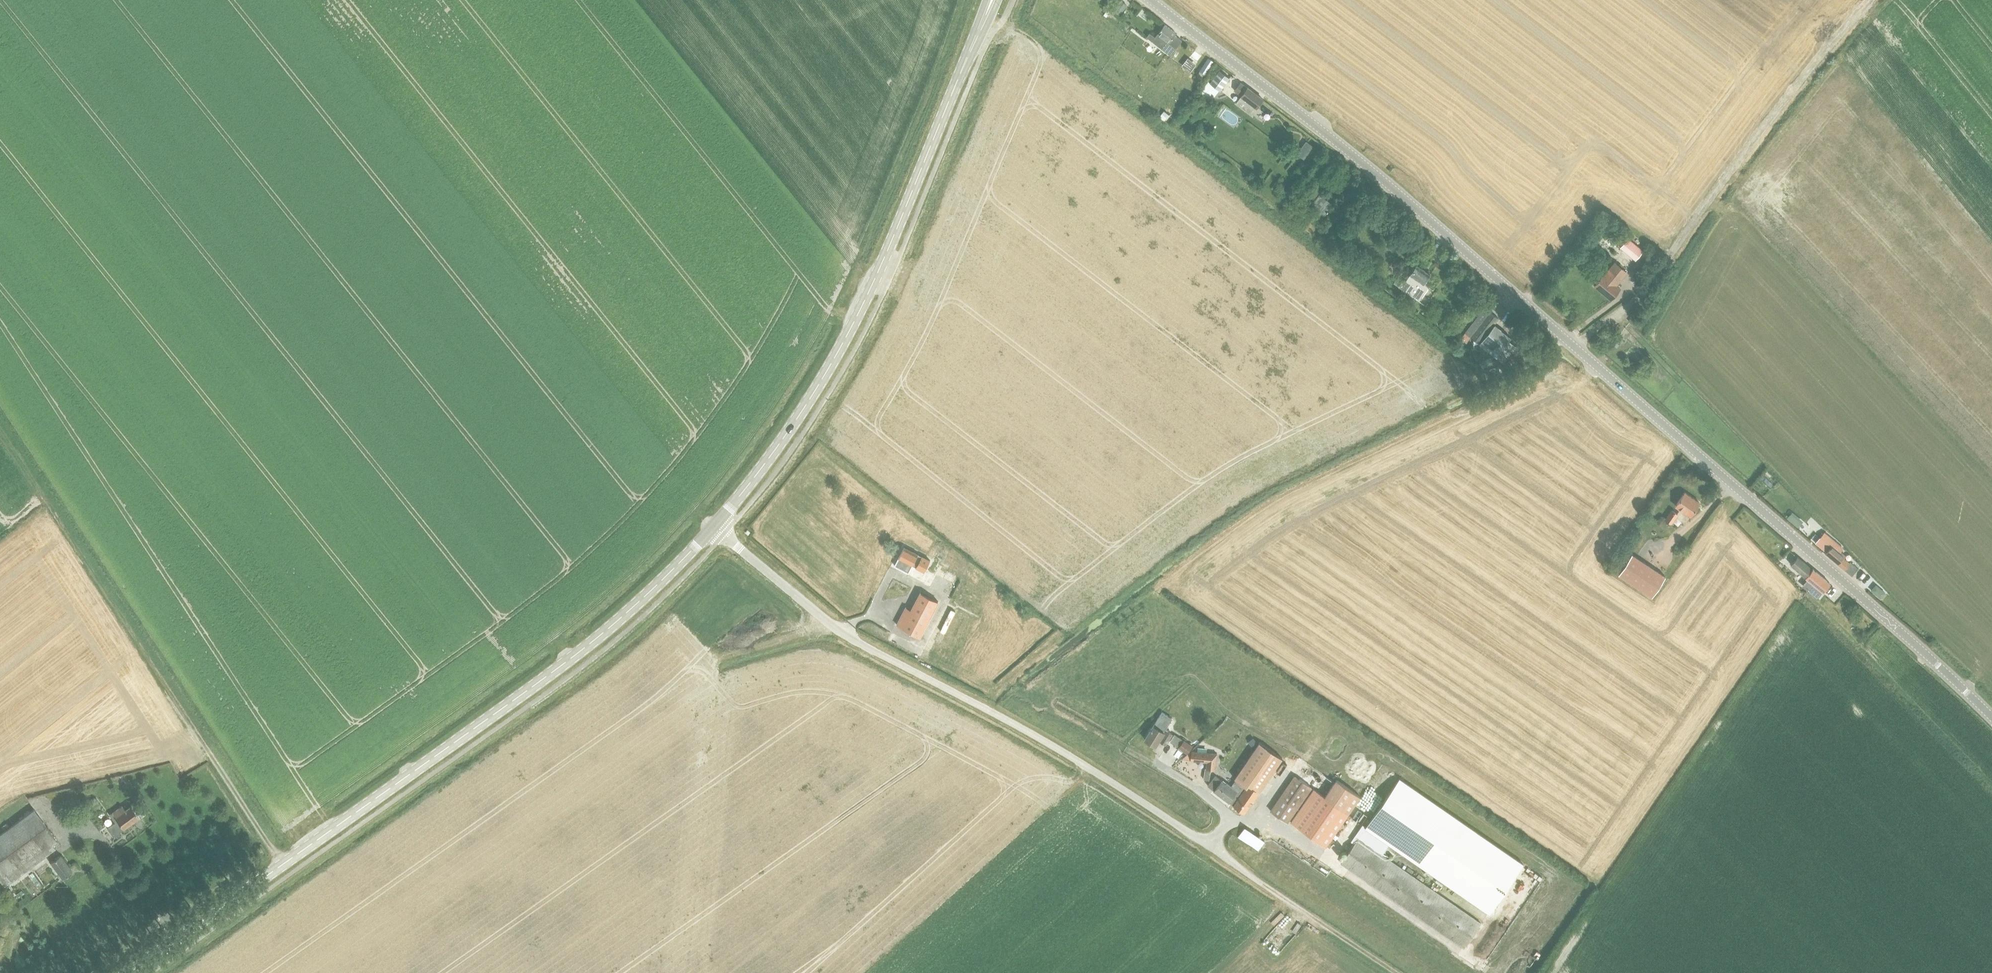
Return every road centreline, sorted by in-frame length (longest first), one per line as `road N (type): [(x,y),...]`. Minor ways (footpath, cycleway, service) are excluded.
road 1 (secondary): [(1991,718),(1366,167),(1151,0)]
road 2 (secondary): [(716,525),(605,633),(516,701),(132,972)]
road 3 (secondary): [(991,0),(853,326),(777,451),(716,525)]
road 4 (unclassified): [(1210,847),(1020,727),(861,643),(716,525)]
road 5 (track): [(0,427),(284,865)]
road 6 (track): [(1397,972),(1262,885)]
road 7 (unclassified): [(1210,847),(1226,815),(1156,763)]

